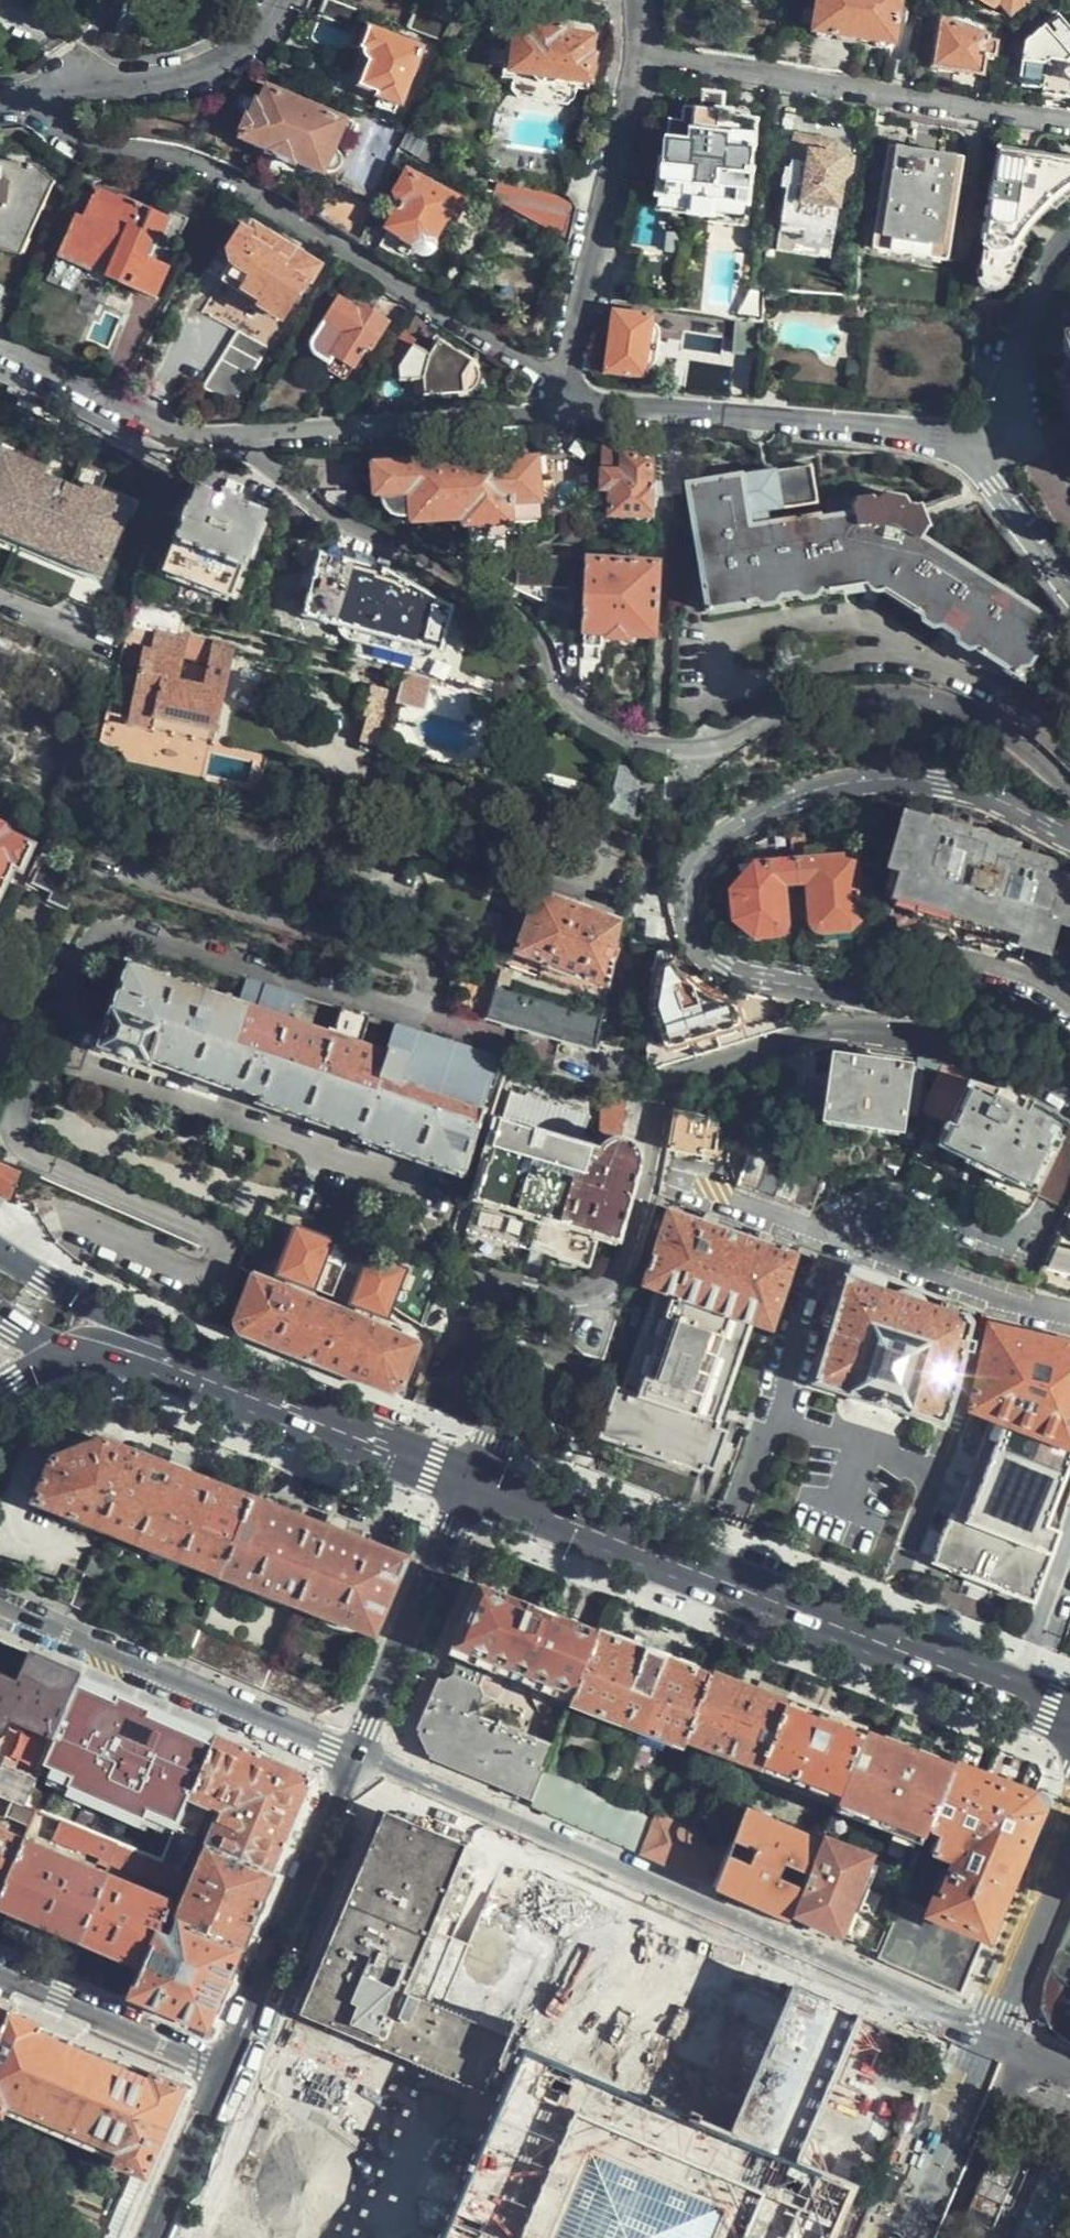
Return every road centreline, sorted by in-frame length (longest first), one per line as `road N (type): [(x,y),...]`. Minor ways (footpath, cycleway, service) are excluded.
road 1 (residential): [(1069,1097),(943,1044),(846,1029),(679,1077),(661,1099),(649,1192),(616,1281),(579,1296),(493,1282),(473,1298),(476,1329),(511,1352),(551,1364),(565,1401),(538,1421),(492,1416),(470,1482)]
road 2 (residential): [(237,437),(329,511),(452,564),(517,617),(565,692),(615,731),(679,745),(716,742),(851,696),(891,695),(941,704),(992,726),(1069,790)]
road 3 (residential): [(993,2041),(358,1758)]
road 4 (residential): [(1069,830),(967,788),(887,779),(808,794),(723,838),(700,862),(690,888),(688,914),(703,951),(740,971),(848,990)]
road 5 (residential): [(48,98),(70,135),(222,171),(561,382)]
road 6 (secondary): [(470,1482),(1012,1695)]
road 7 (residential): [(643,57),(1069,119)]
road 8 (residential): [(979,463),(955,440),(926,429),(594,404)]
road 9 (residential): [(358,1758),(0,1610)]
road 10 (residential): [(594,404),(538,416),(237,437)]
road 11 (secondary): [(225,2070),(358,1758)]
road 12 (residential): [(643,57),(561,382)]
road 13 (secondary): [(358,1758),(470,1482)]
road 14 (secondary): [(212,1380),(470,1482)]
road 15 (residential): [(48,98),(205,69),(261,27),(276,0)]
road 16 (residential): [(237,437),(166,426),(0,345)]
road 17 (residential): [(848,990),(869,963),(923,949),(996,969),(1069,1007)]
road 18 (secondary): [(212,1380),(0,1254)]
road 19 (residential): [(979,463),(1038,283),(1069,236)]
road 20 (residential): [(848,990),(965,999),(1057,1045),(1069,1067)]
road 21 (residential): [(0,1978),(225,2070)]
road 22 (residential): [(1069,1315),(848,1241)]
road 23 (tertiary): [(993,2041),(911,2237)]
road 24 (tertiary): [(1069,1852),(993,2041)]
road 25 (secondary): [(154,2237),(225,2070)]
road 26 (residential): [(1012,1695),(1069,1532)]
road 27 (secondary): [(212,1380),(61,1352)]
road 28 (residential): [(979,463),(1069,582)]
road 29 (residential): [(113,649),(0,596)]

